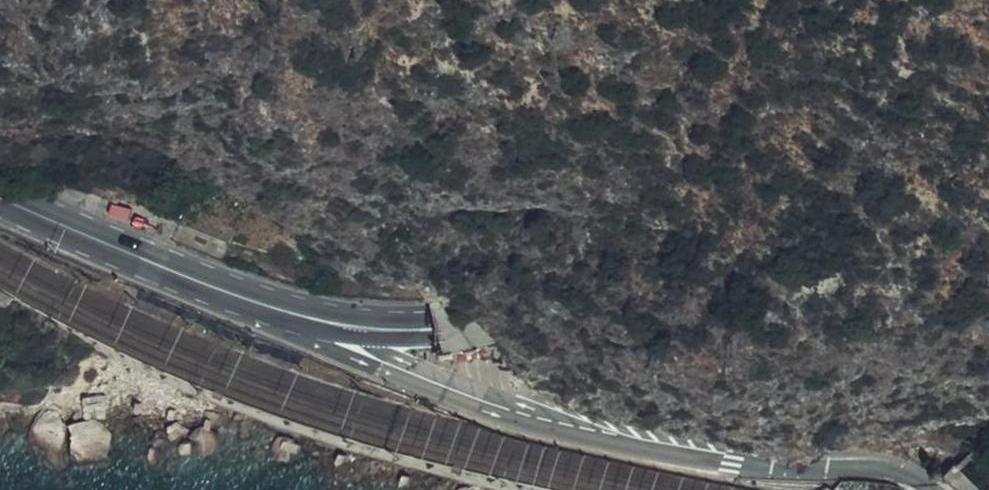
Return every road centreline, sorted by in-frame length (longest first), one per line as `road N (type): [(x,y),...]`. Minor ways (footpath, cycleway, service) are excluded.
road 1 (residential): [(339,325),(350,347),(573,435),(779,470),(901,473),(935,489)]
road 2 (secondary): [(988,268),(599,318),(439,330)]
road 3 (secondary): [(0,198),(195,282),(339,325)]

